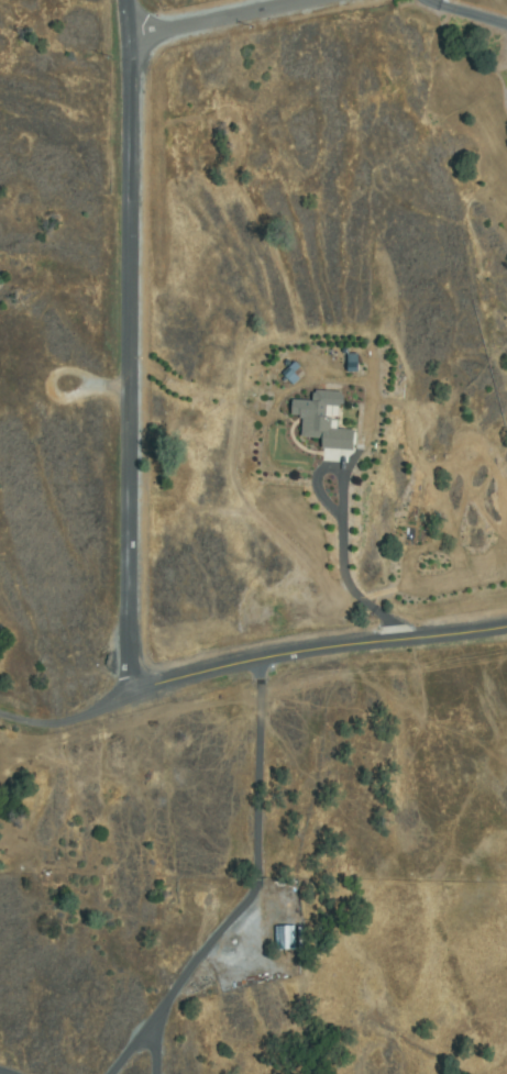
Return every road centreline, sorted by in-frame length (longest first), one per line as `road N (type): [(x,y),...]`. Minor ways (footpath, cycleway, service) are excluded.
road 1 (residential): [(119,720),(118,0)]
road 2 (residential): [(119,720),(285,667),(506,635)]
road 3 (residential): [(330,0),(123,43)]
road 4 (residential): [(0,716),(76,733),(119,720)]

